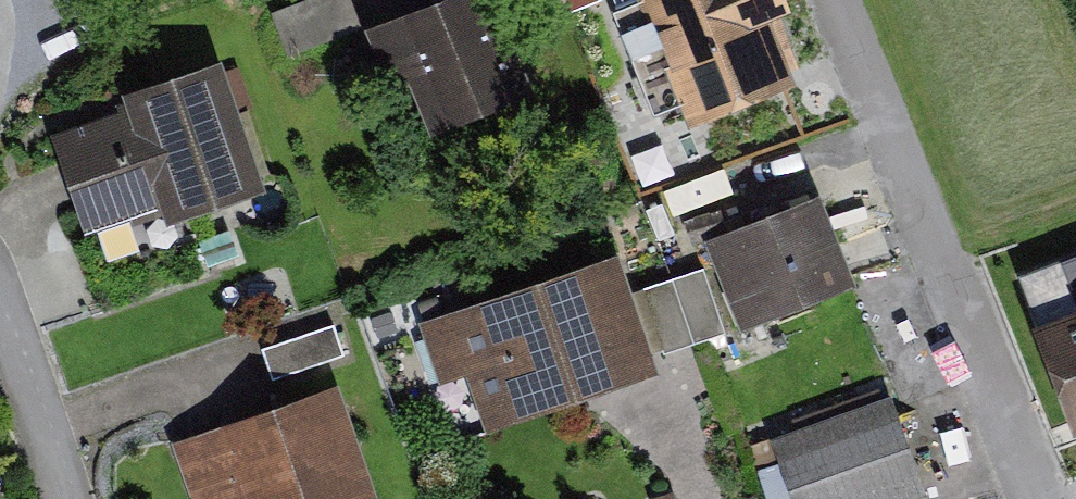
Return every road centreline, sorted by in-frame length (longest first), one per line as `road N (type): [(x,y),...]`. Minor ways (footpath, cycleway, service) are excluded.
road 1 (residential): [(1051,498),(851,0)]
road 2 (residential): [(0,302),(64,498)]

